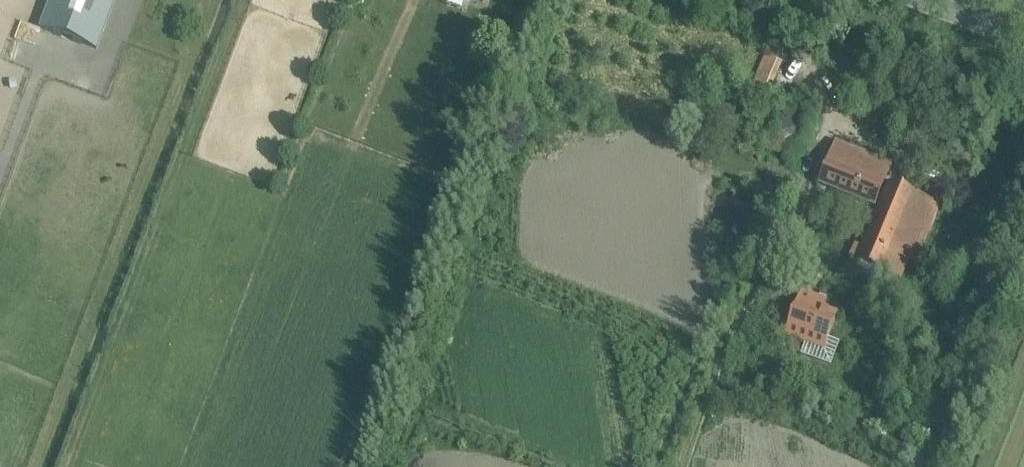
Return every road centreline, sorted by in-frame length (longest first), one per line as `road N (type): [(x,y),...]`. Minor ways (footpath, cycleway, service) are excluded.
road 1 (track): [(686,466),(723,345),(792,222),(824,139),(826,103),(810,79),(807,41),(828,0)]
road 2 (track): [(723,345),(519,257)]
road 3 (track): [(125,4),(75,179)]
road 4 (track): [(583,466),(431,404)]

